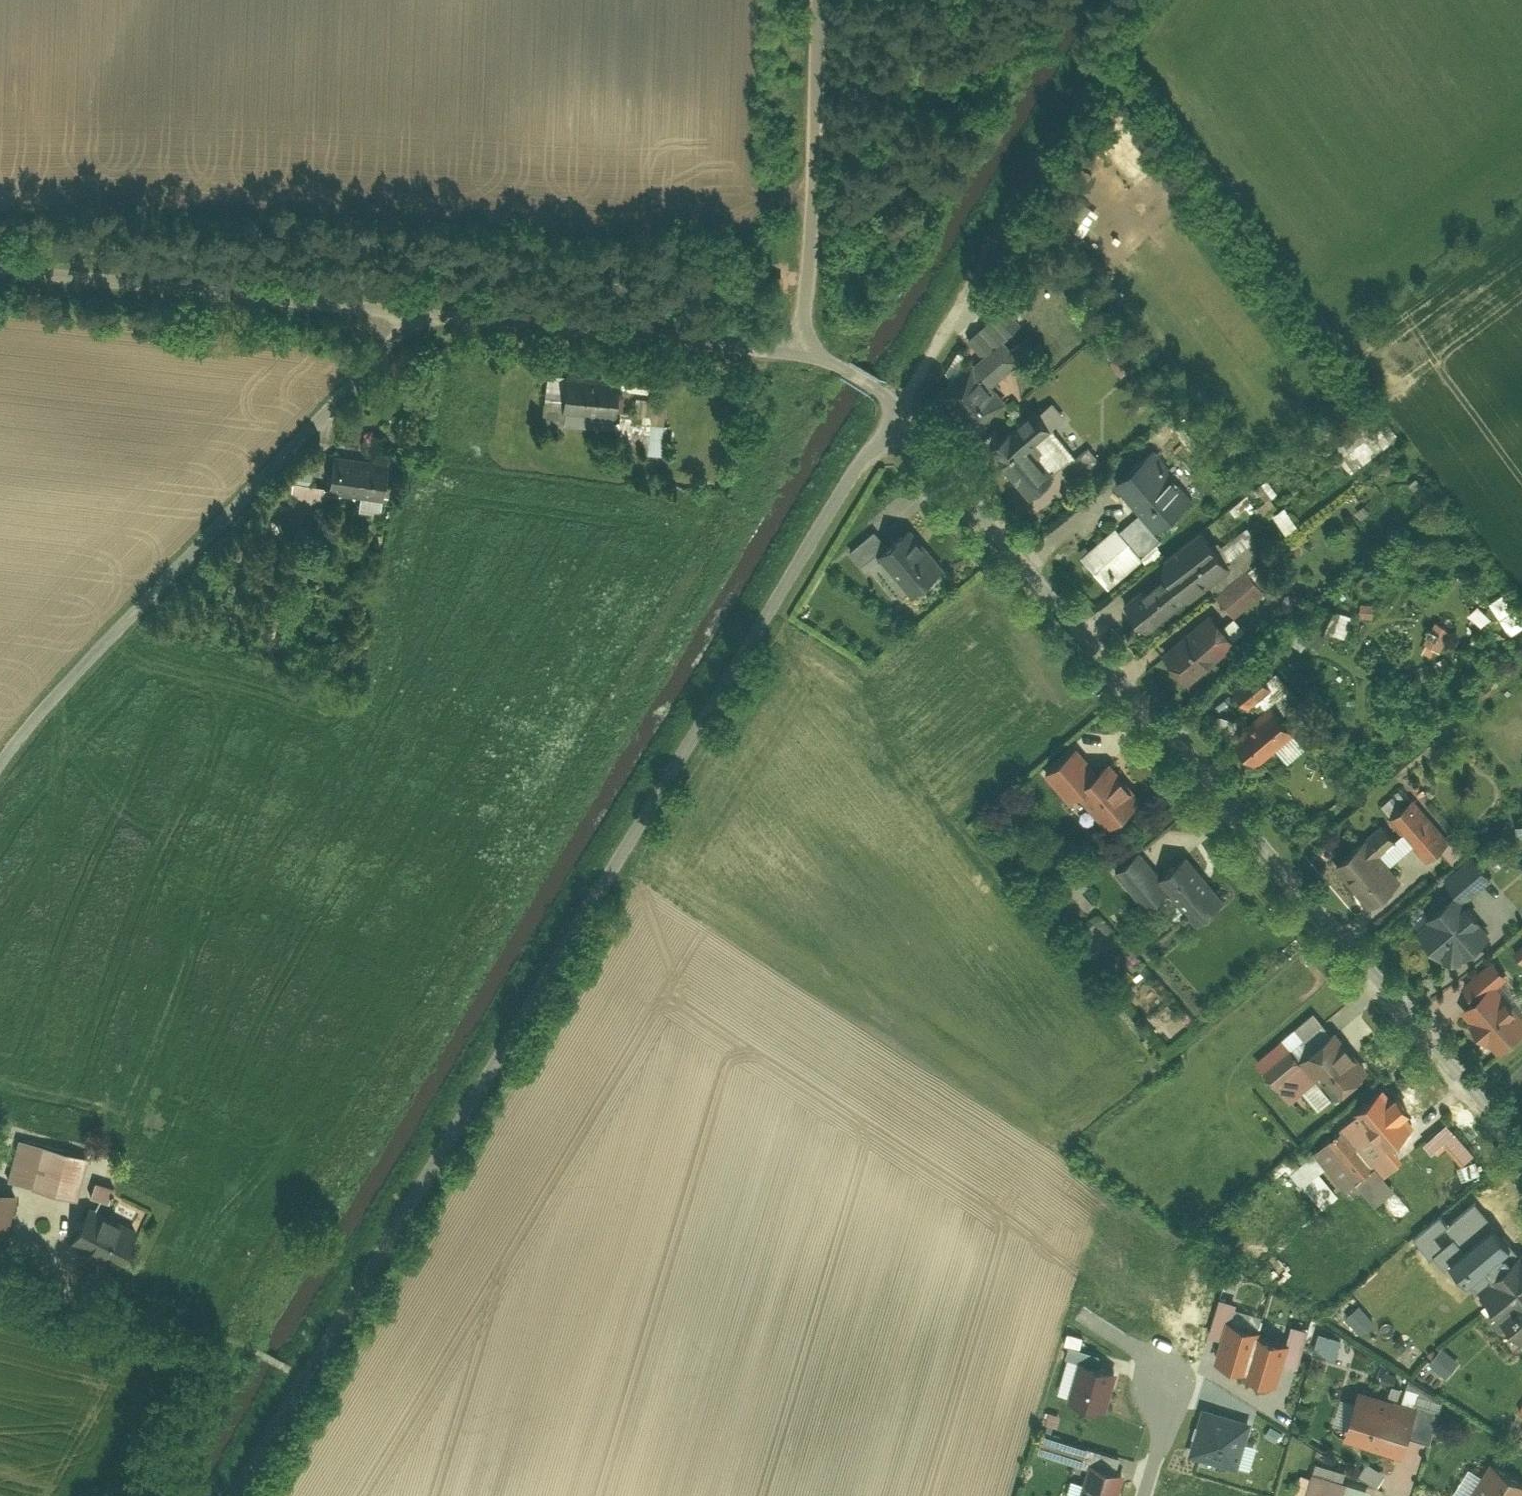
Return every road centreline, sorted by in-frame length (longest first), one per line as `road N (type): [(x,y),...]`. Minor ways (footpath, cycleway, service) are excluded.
road 1 (residential): [(907,418),(842,491),(233,1495)]
road 2 (residential): [(907,418),(1126,687),(1521,1144)]
road 3 (residential): [(422,318),(41,710),(0,764)]
road 4 (residential): [(422,318),(0,272)]
road 5 (residential): [(798,353),(422,318)]
road 6 (residential): [(819,0),(812,226),(798,353)]
road 7 (track): [(1013,206),(1096,64),(1157,18),(1166,0)]
road 8 (residential): [(1145,1495),(1165,1427),(1165,1382),(1086,1315)]
road 9 (residential): [(798,353),(844,367),(907,418)]

